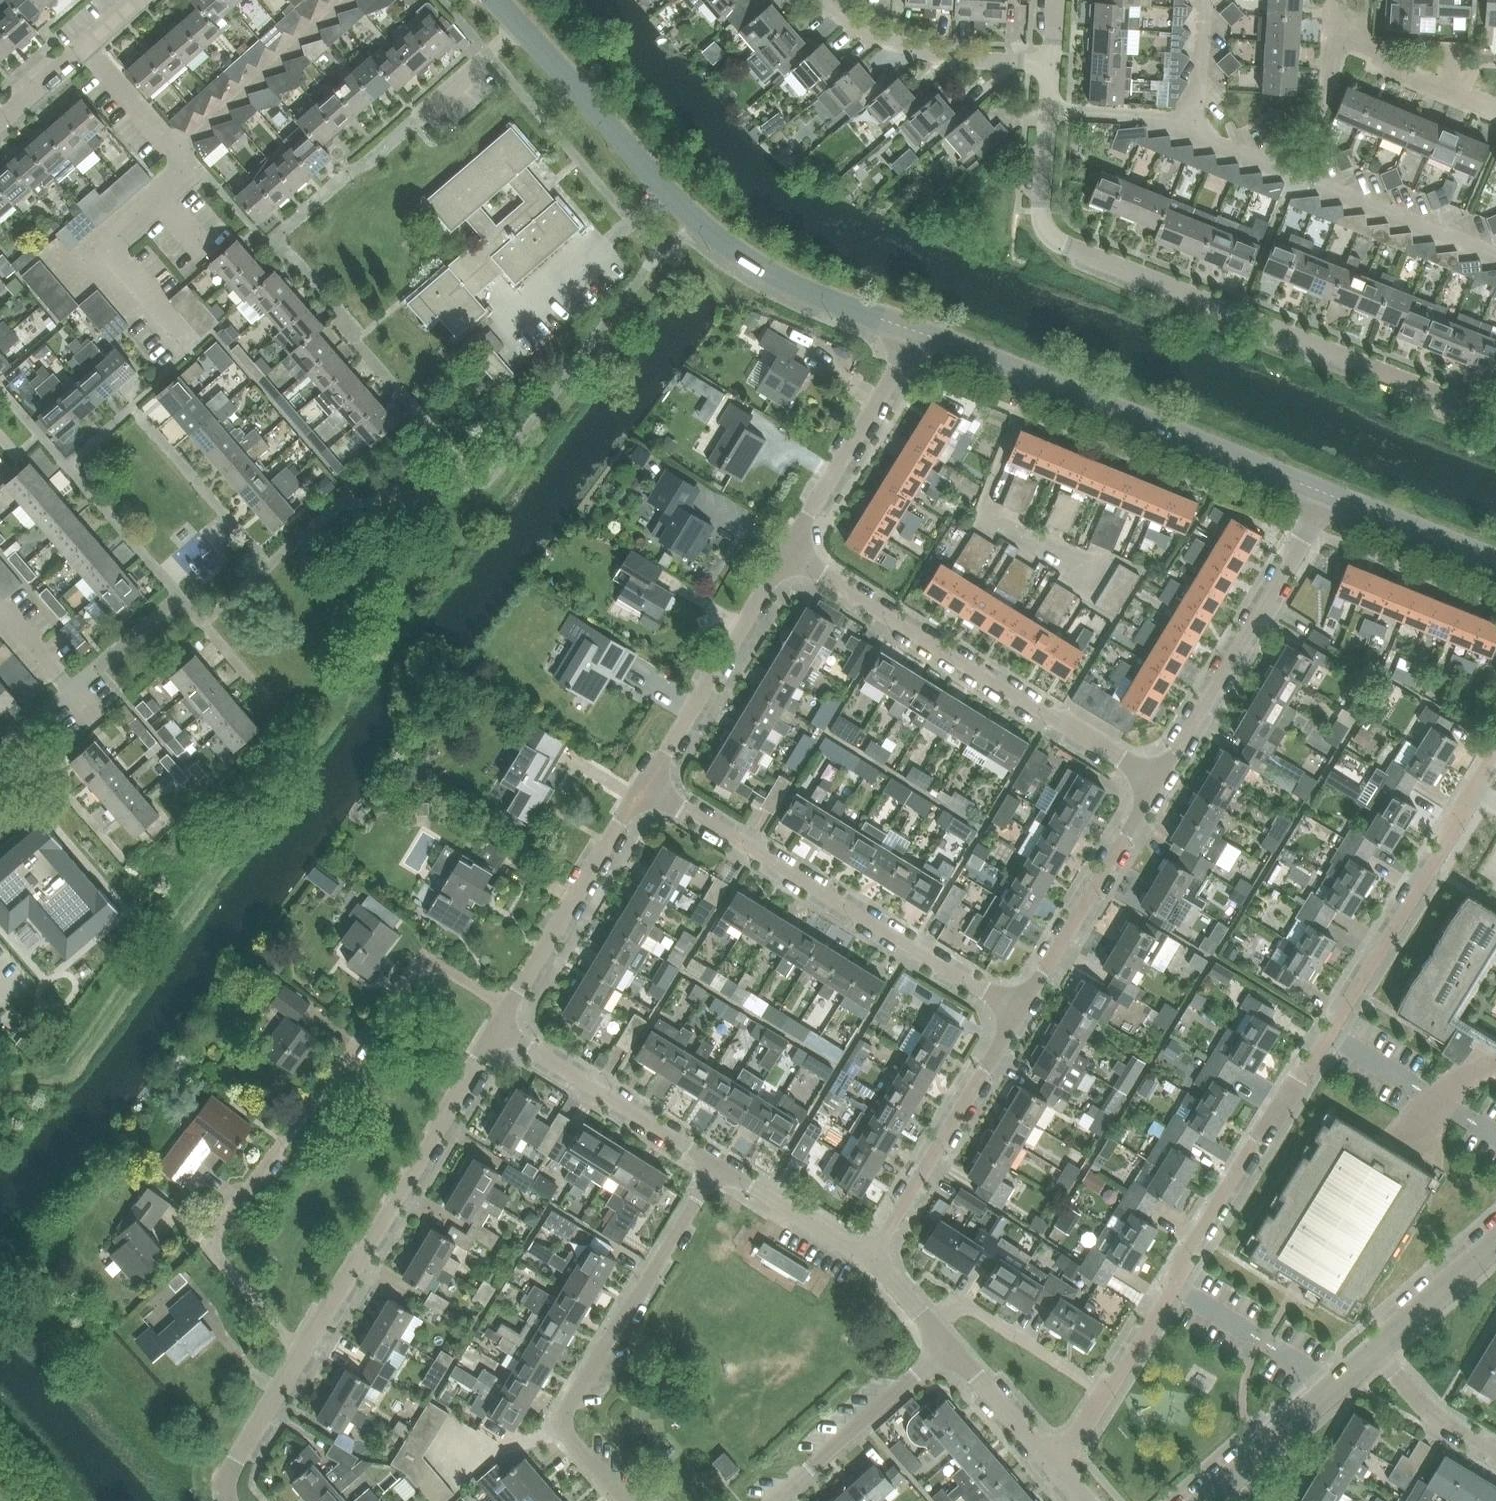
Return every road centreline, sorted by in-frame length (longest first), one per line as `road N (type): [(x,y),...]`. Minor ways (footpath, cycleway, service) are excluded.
road 1 (residential): [(1106,1392),(1495,758)]
road 2 (residential): [(1495,419),(1052,239),(1040,217),(1050,63)]
road 3 (residential): [(301,1358),(205,1241),(427,953),(486,980),(510,1007)]
road 4 (residential): [(915,332),(758,267),(511,0)]
road 5 (residential): [(1339,500),(915,332)]
road 6 (residential): [(1013,1015),(649,782)]
road 7 (residential): [(1156,780),(790,559)]
road 8 (residential): [(628,1500),(566,1415),(712,1160)]
road 9 (residential): [(301,1358),(499,1026)]
road 10 (residential): [(1156,780),(1339,500)]
road 11 (residential): [(871,1254),(1013,1015)]
road 12 (residential): [(1013,1015),(1156,780)]
road 13 (residential): [(510,1007),(649,782)]
road 14 (residential): [(649,782),(790,559)]
road 15 (residential): [(790,559),(915,332)]
road 16 (residential): [(712,1160),(499,1026)]
road 17 (residential): [(1221,1500),(1398,1352)]
road 18 (residential): [(948,1347),(776,1500)]
road 19 (residential): [(1050,63),(907,40),(839,0)]
road 20 (residential): [(926,1322),(961,1305),(1106,1392)]
road 21 (residential): [(871,1254),(712,1160)]
road 22 (residential): [(0,113),(131,0)]
road 23 (residential): [(1495,562),(1339,500)]
road 24 (residential): [(1053,1474),(948,1347)]
road 25 (residential): [(231,1500),(238,1464),(301,1358)]
road 26 (residential): [(1495,1450),(1411,1392),(1398,1352)]
road 27 (residential): [(1398,1352),(1495,1257)]

